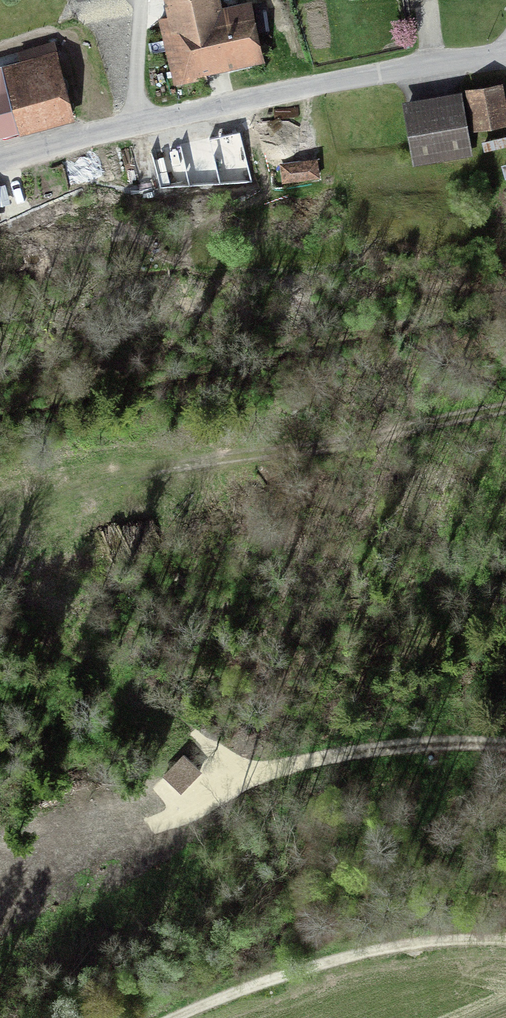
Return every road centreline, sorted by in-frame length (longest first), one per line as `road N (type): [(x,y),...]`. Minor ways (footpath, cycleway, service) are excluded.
road 1 (track): [(0,503),(94,476),(312,449),(505,403)]
road 2 (track): [(505,941),(393,949),(306,969),(173,1017)]
road 3 (residential): [(505,55),(184,112)]
road 4 (track): [(189,804),(312,758),(505,745)]
road 5 (residential): [(0,158),(135,124)]
road 6 (residential): [(139,0),(135,124)]

